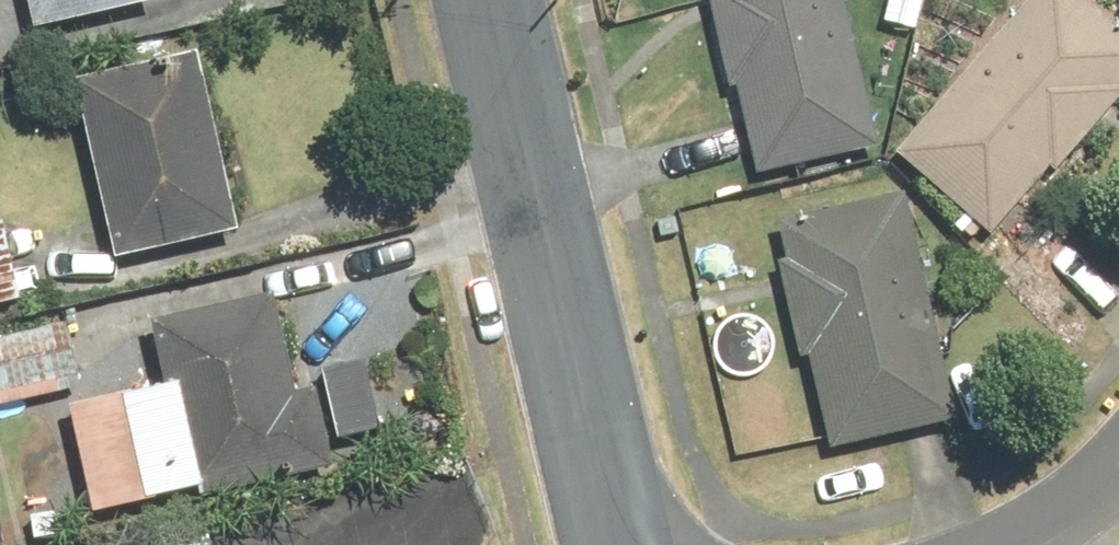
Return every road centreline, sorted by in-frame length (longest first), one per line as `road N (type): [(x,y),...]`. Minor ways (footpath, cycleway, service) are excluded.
road 1 (residential): [(624,544),(492,0)]
road 2 (residential): [(1118,474),(1097,498),(999,544)]

